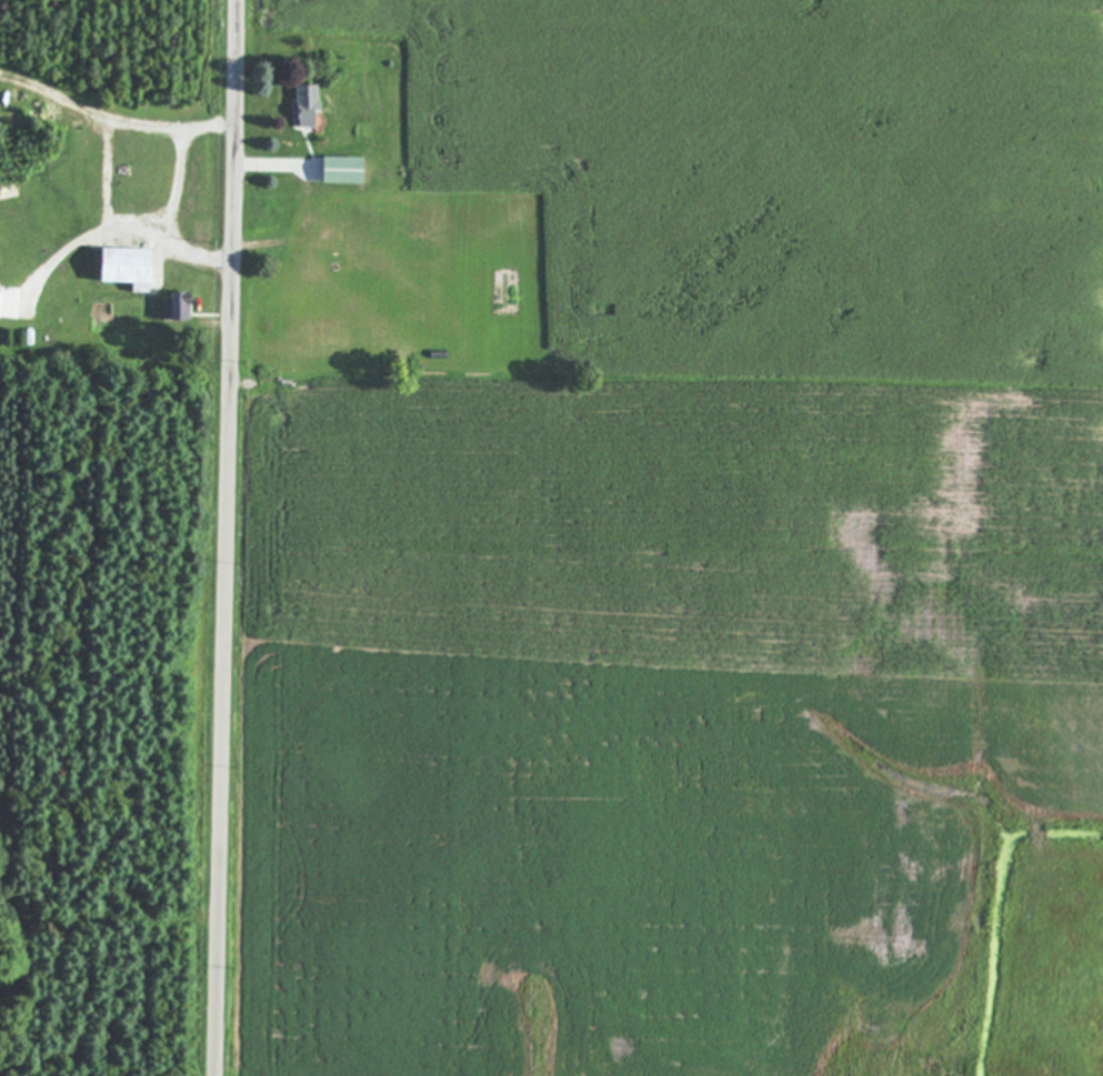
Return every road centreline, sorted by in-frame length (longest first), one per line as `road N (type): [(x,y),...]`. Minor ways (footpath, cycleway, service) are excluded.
road 1 (residential): [(220,1075),(240,0)]

